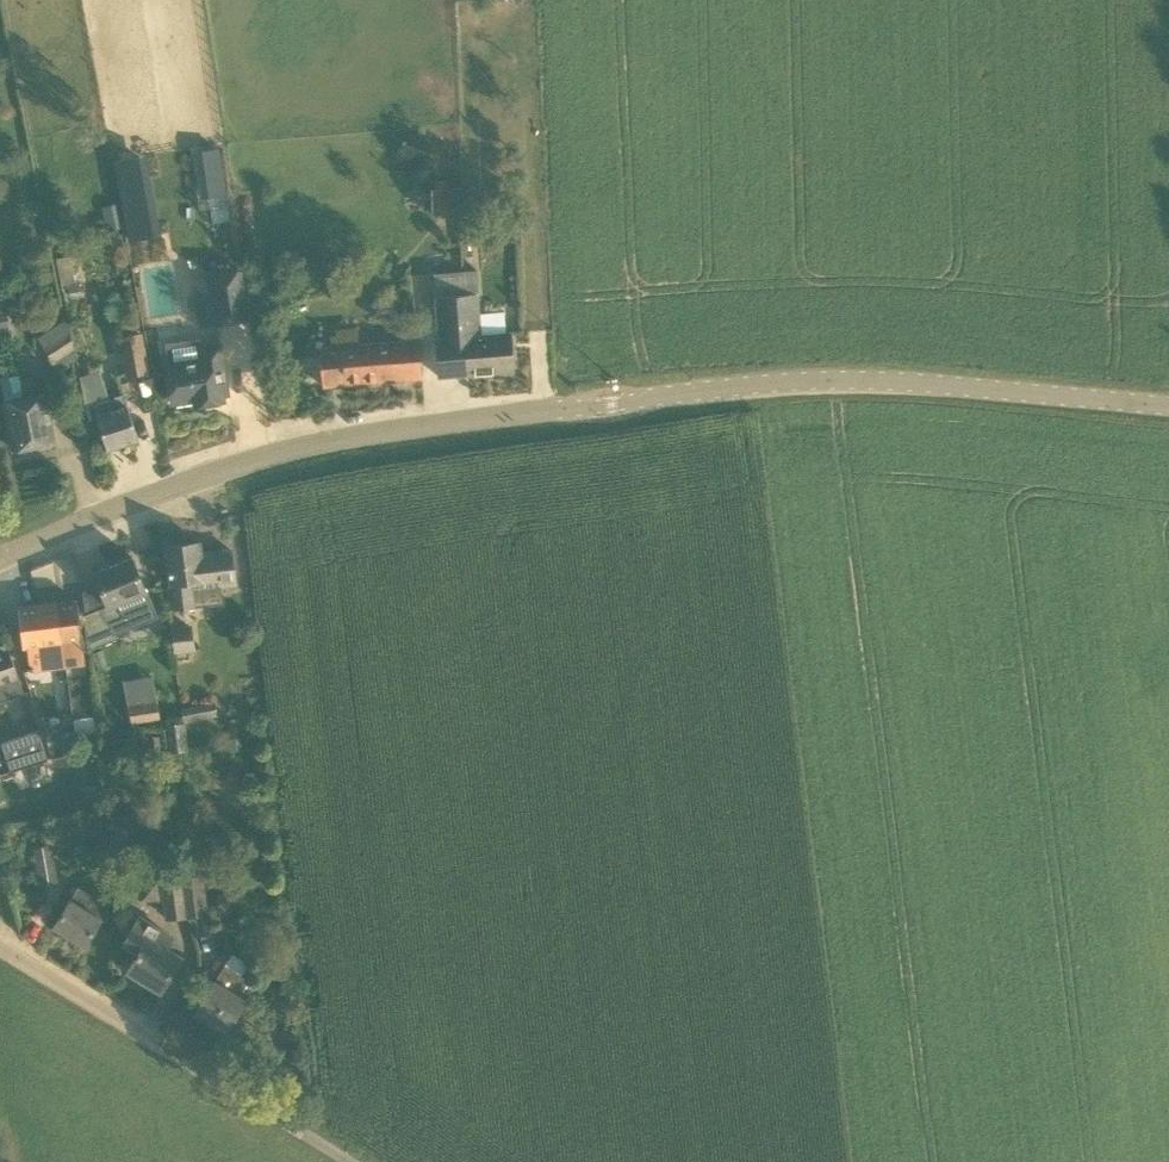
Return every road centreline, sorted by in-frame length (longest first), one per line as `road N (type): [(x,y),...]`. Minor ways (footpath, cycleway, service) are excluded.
road 1 (unclassified): [(0,567),(178,487),(433,429),(844,382),(1168,409)]
road 2 (unclassified): [(336,1161),(0,948)]

